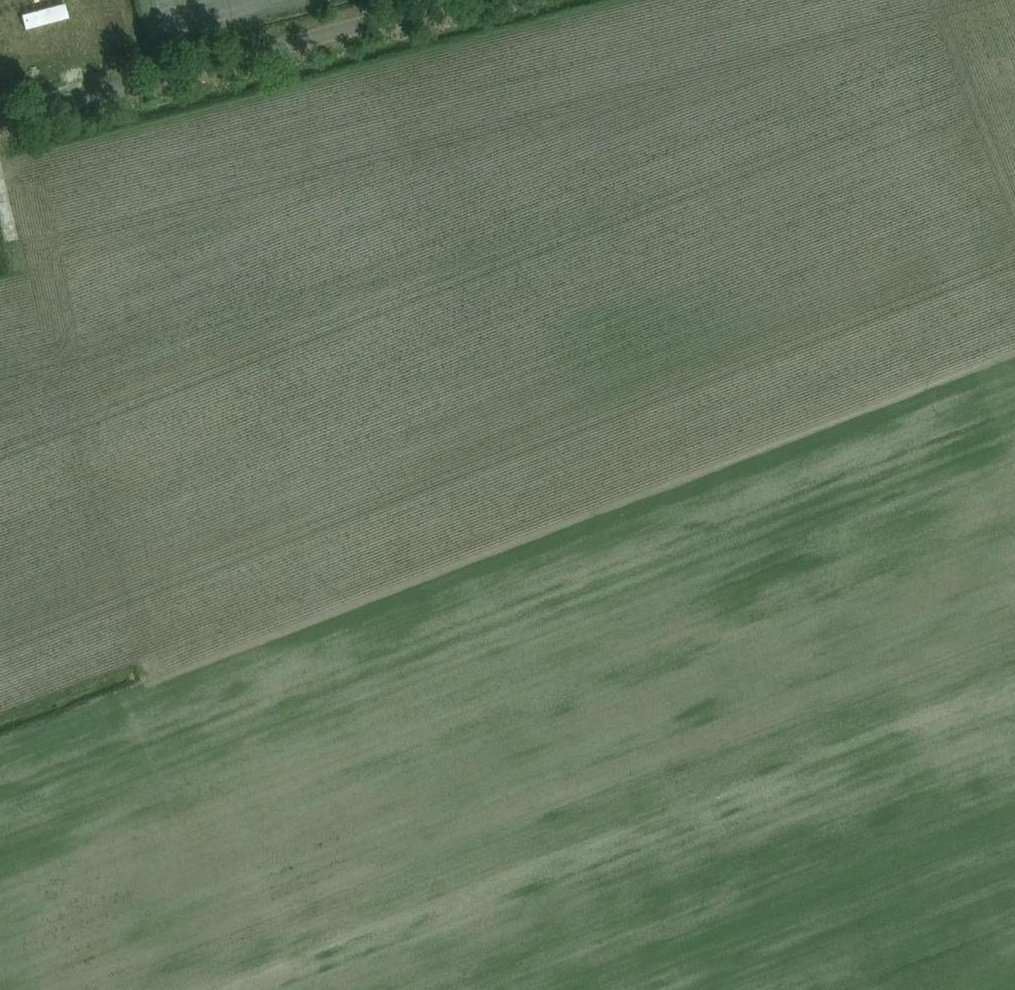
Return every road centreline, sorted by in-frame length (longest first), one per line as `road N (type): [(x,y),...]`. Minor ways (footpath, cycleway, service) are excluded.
road 1 (unclassified): [(0,127),(502,0)]

